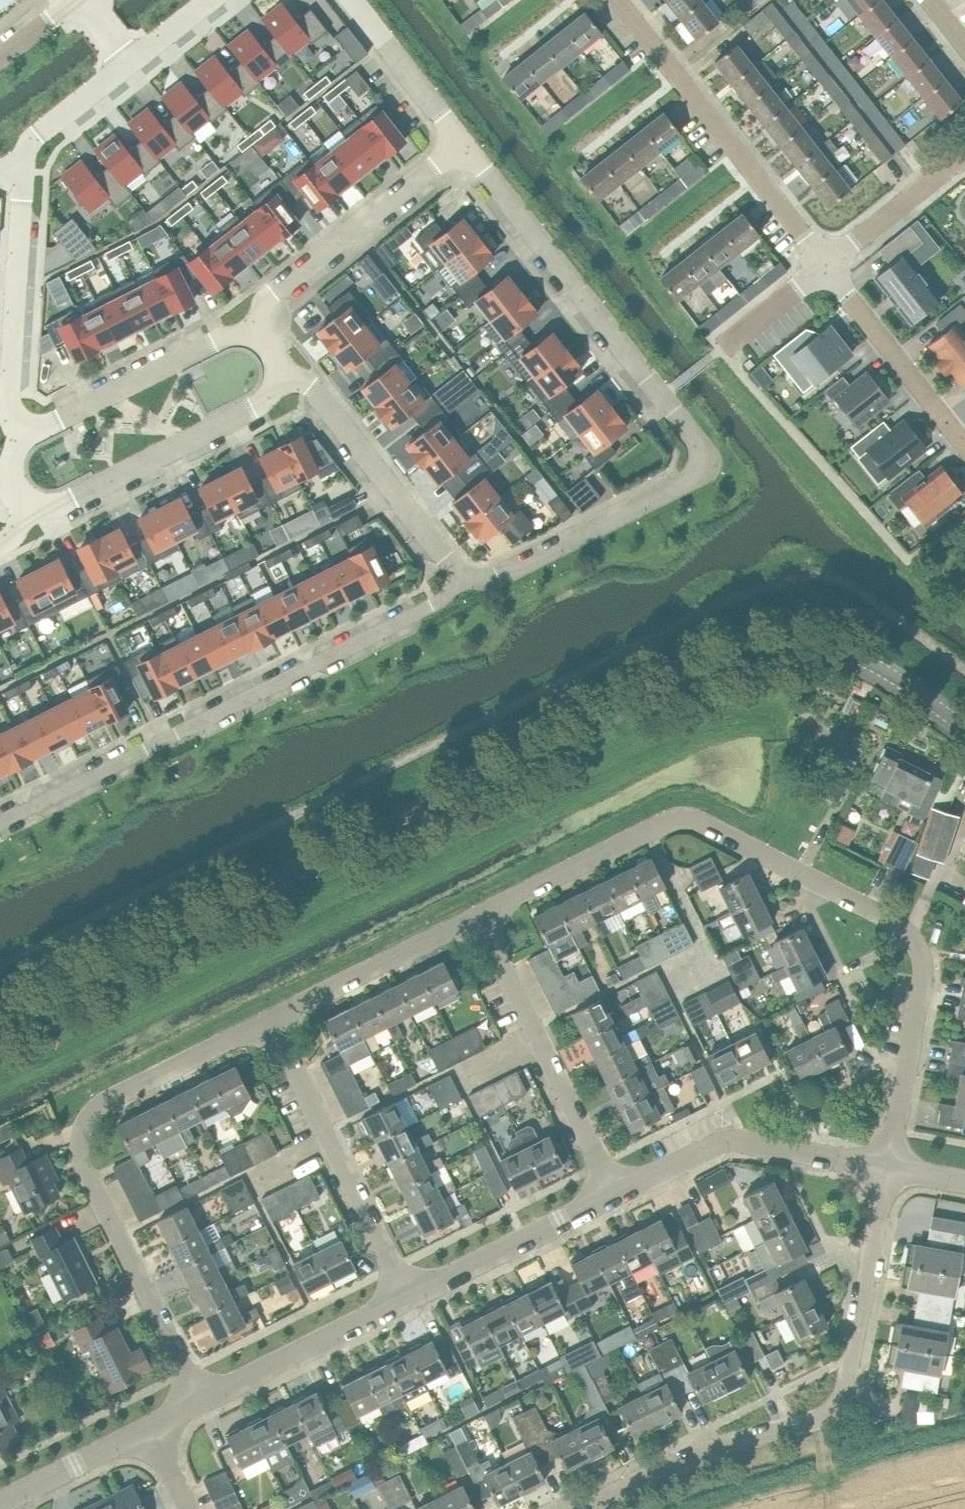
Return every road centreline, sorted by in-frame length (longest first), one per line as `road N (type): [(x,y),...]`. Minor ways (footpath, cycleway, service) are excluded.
road 1 (tertiary): [(0,1021),(740,655),(814,647),(861,658),(964,728)]
road 2 (residential): [(889,1167),(935,961),(915,928),(700,819),(666,823),(482,917)]
road 3 (residential): [(460,143),(700,441),(704,462),(692,479),(498,579),(459,578)]
road 4 (residential): [(583,1508),(683,1459),(835,1413),(845,1397),(889,1167)]
road 5 (residential): [(0,824),(431,608),(459,578)]
road 6 (residential): [(269,1019),(97,1106),(75,1143),(205,1399)]
road 7 (residential): [(827,267),(620,0)]
road 8 (residential): [(411,1296),(269,1019)]
road 9 (residential): [(20,520),(248,409),(287,372)]
road 10 (residential): [(619,1192),(482,917)]
road 11 (residential): [(23,147),(30,158),(17,431)]
road 12 (residential): [(619,1192),(713,1146),(744,1141),(889,1167)]
road 13 (residential): [(460,143),(277,289),(252,326)]
road 14 (residential): [(287,372),(315,389),(459,578)]
road 15 (residential): [(252,326),(17,431)]
road 16 (residential): [(482,917),(269,1019)]
road 17 (residential): [(411,1296),(619,1192)]
road 18 (residential): [(205,1399),(411,1296)]
road 19 (residential): [(964,449),(827,267)]
road 20 (residential): [(347,0),(460,143)]
road 21 (residential): [(827,267),(964,159)]
road 22 (residential): [(0,1501),(148,1427)]
road 23 (residential): [(23,147),(130,65)]

